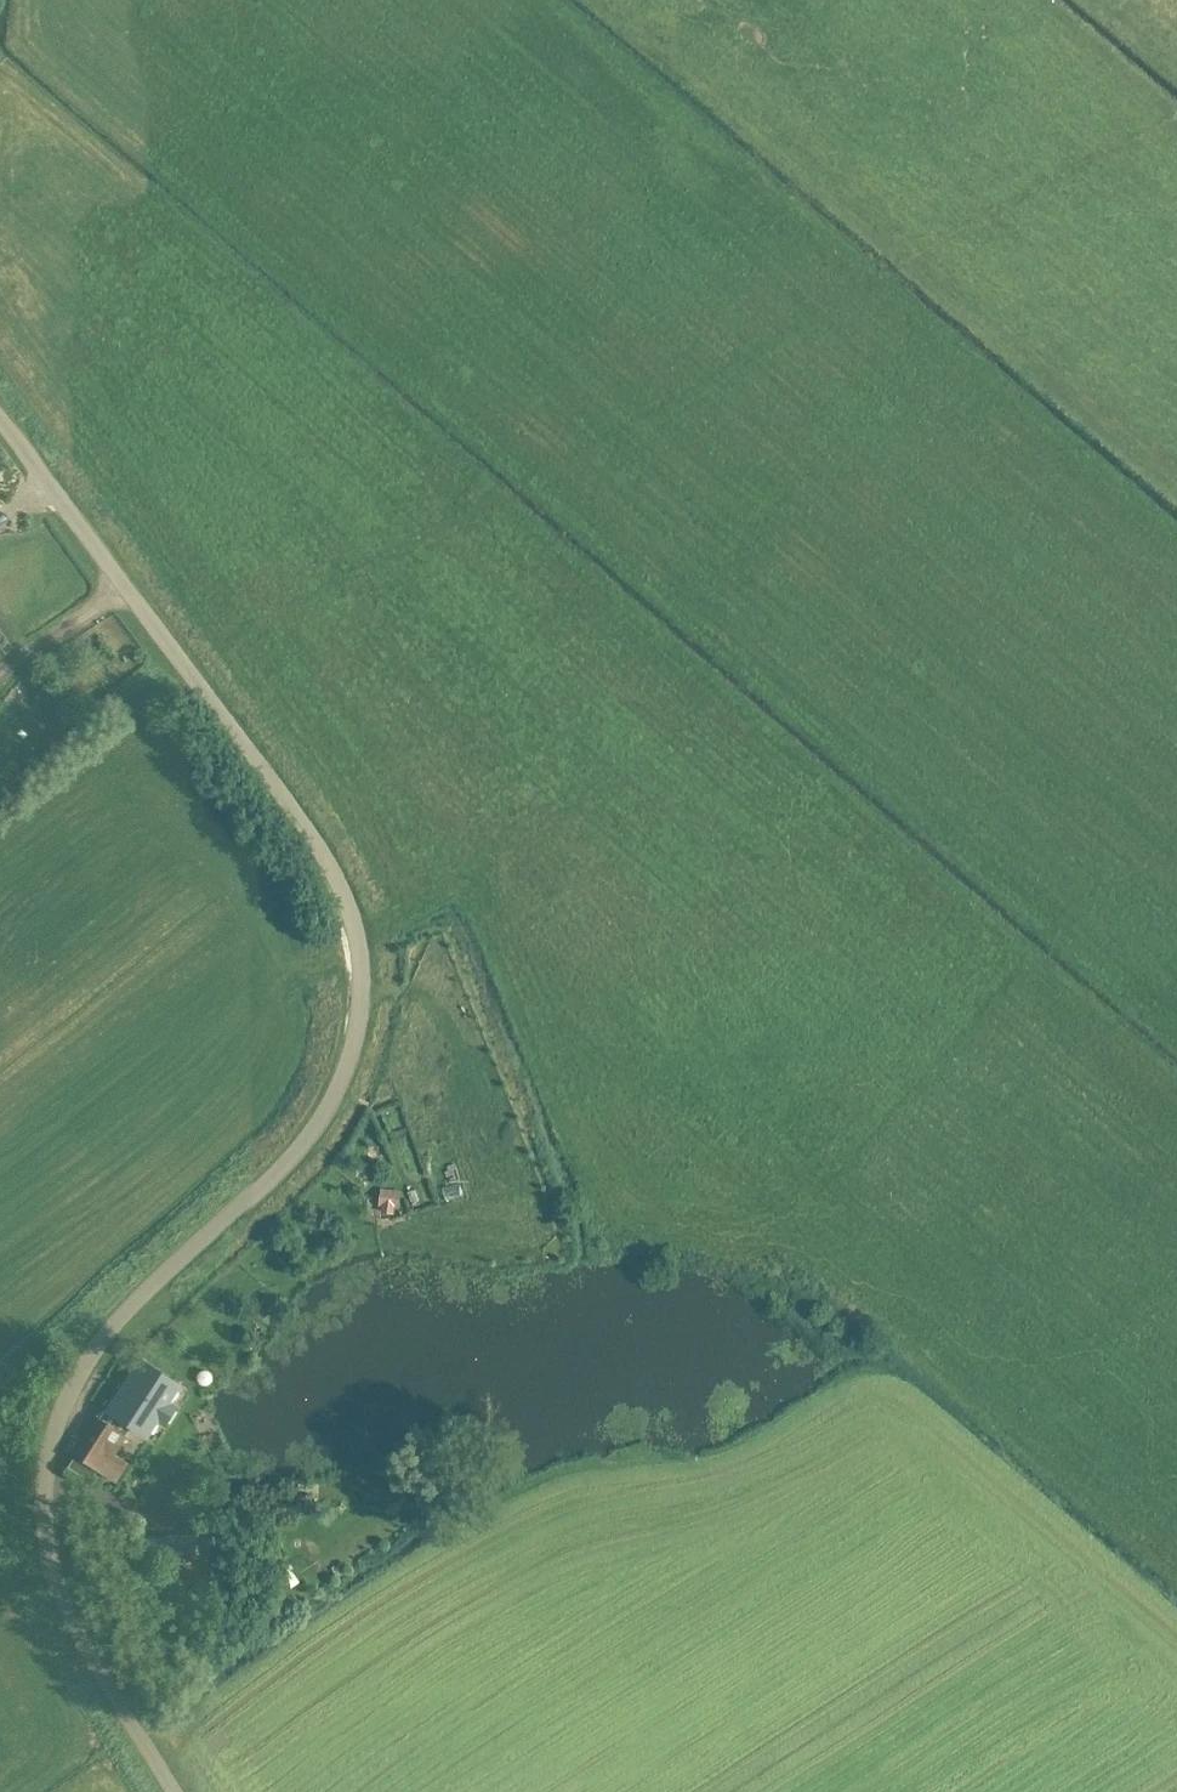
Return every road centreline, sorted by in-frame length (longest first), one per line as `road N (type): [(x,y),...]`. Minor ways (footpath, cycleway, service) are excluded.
road 1 (unclassified): [(175,1791),(70,1613),(47,1504),(55,1429),(112,1327),(320,1120),(354,1045),(358,948),(320,847),(0,417)]

